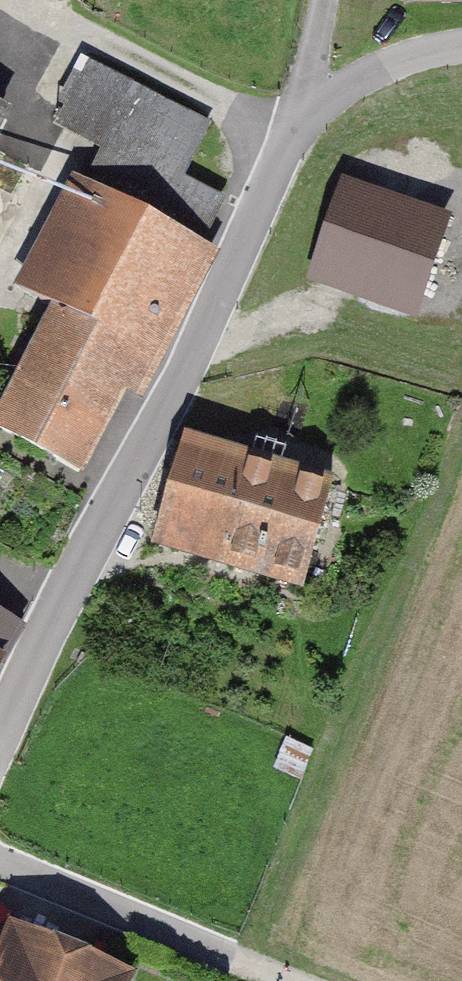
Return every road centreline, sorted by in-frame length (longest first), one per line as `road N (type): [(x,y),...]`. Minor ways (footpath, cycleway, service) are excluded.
road 1 (residential): [(0,734),(286,146),(310,114),(368,73),(461,47)]
road 2 (track): [(0,860),(301,980)]
road 3 (track): [(28,0),(286,146)]

